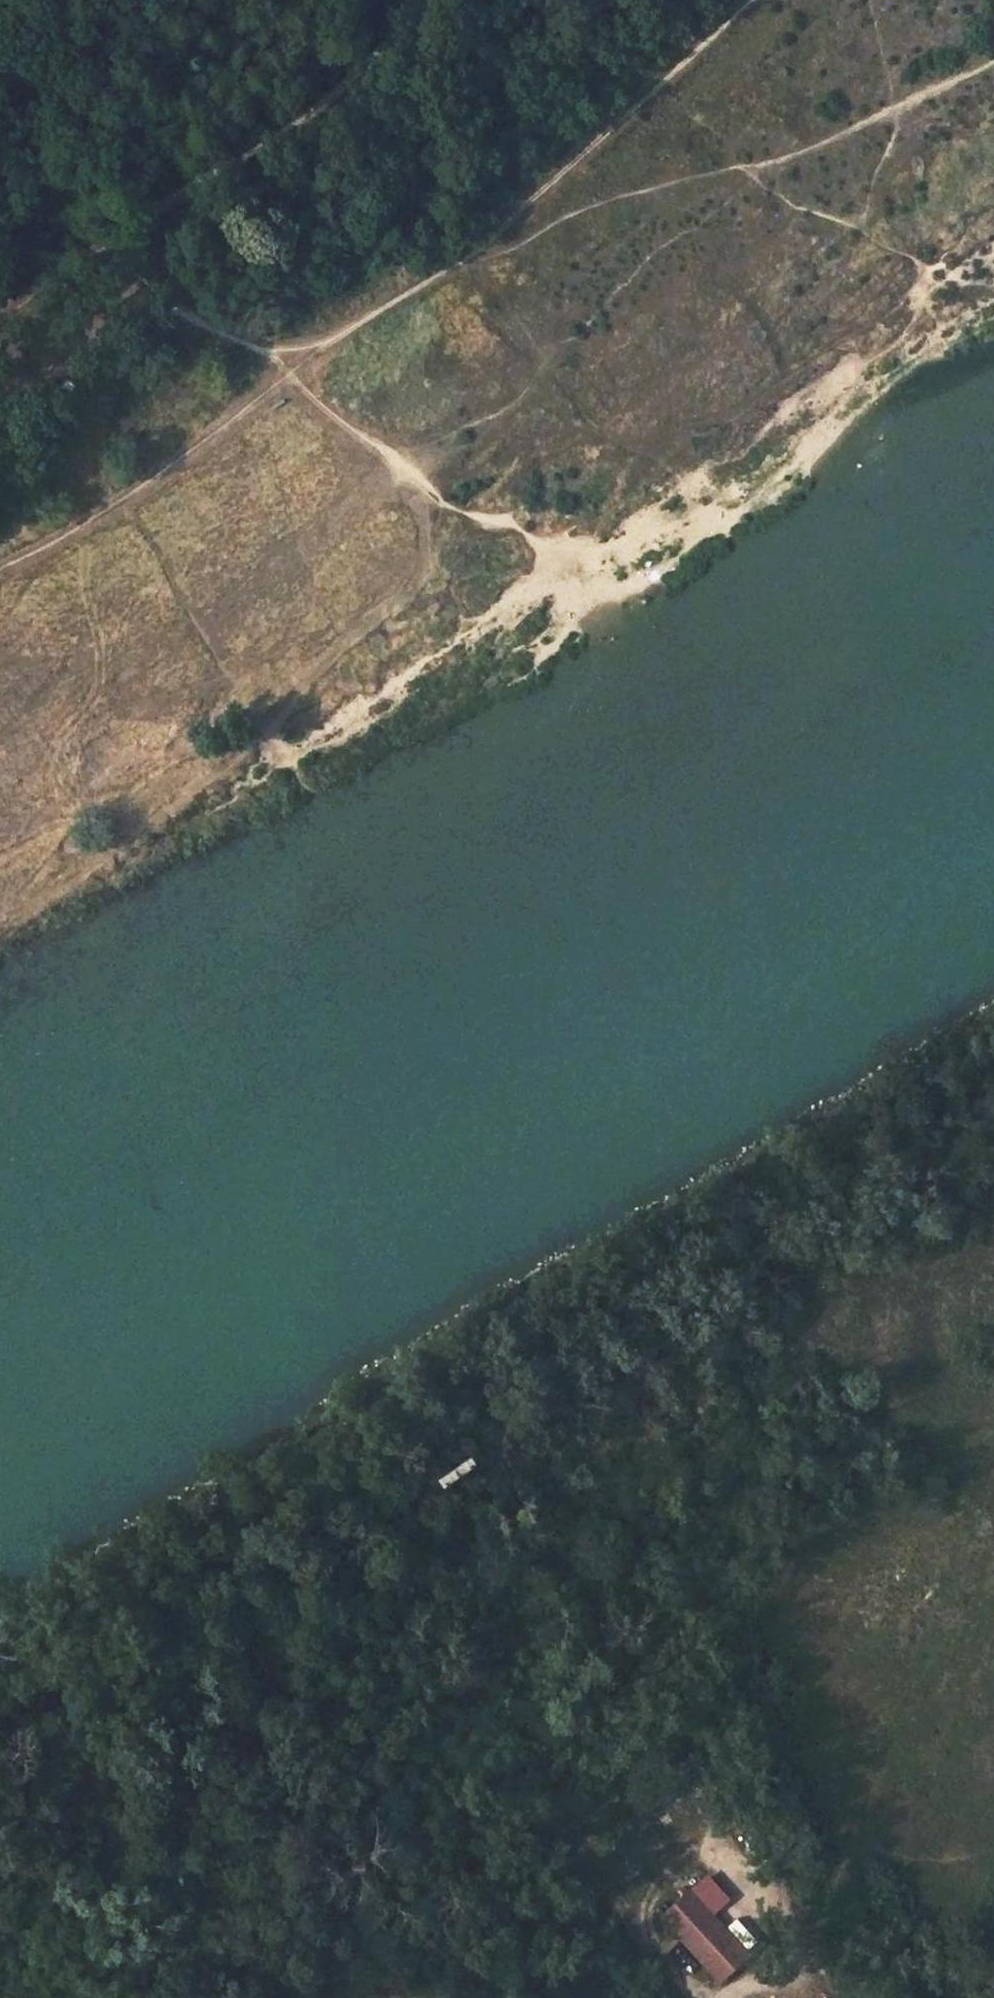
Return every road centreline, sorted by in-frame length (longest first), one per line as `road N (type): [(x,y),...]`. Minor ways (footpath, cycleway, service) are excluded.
road 1 (track): [(0,238),(78,265),(174,196),(261,151),(350,82),(435,0)]

